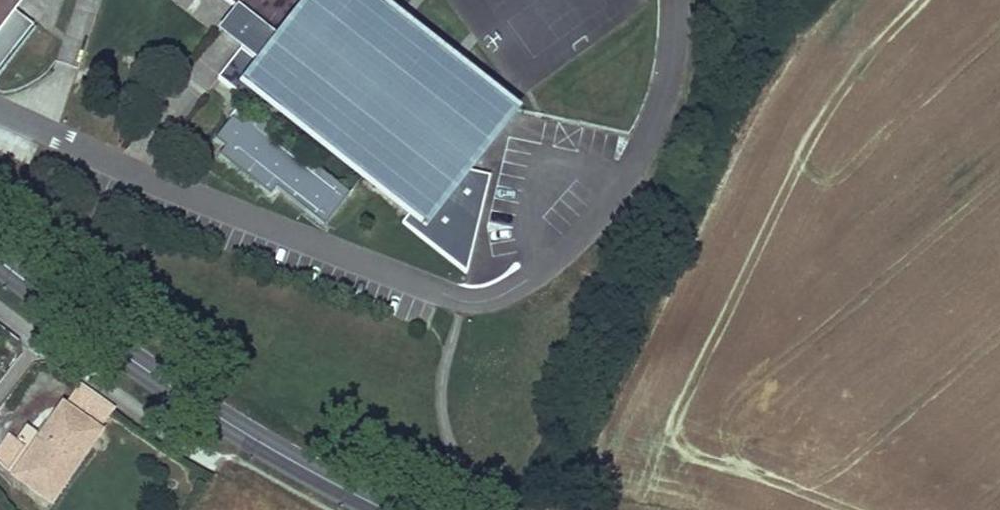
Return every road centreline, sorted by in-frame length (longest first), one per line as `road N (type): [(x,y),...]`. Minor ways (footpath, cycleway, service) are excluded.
road 1 (primary): [(387,509),(191,400),(0,258)]

